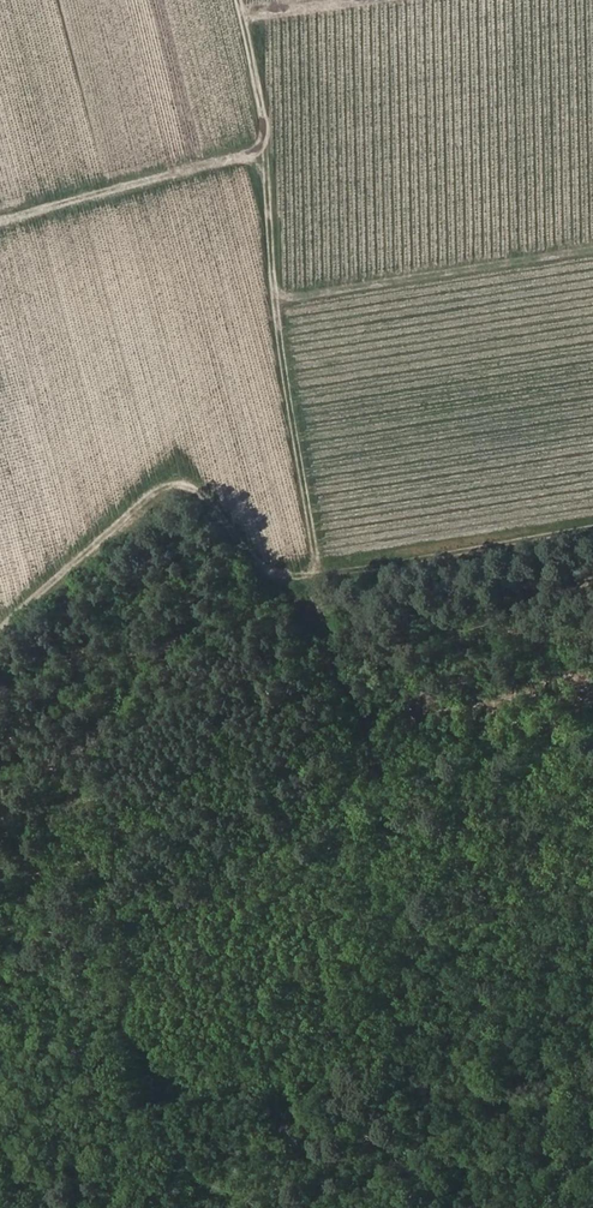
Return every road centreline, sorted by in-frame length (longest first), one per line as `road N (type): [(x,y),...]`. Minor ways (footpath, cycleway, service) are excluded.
road 1 (track): [(238,0),(262,109),(282,378),(318,575),(486,1125),(455,1207)]
road 2 (track): [(592,532),(291,576),(272,570),(211,499),(183,486),(0,646)]
road 3 (track): [(592,250),(274,295)]
road 4 (track): [(259,150),(0,223)]
road 5 (track): [(592,985),(486,1125)]

